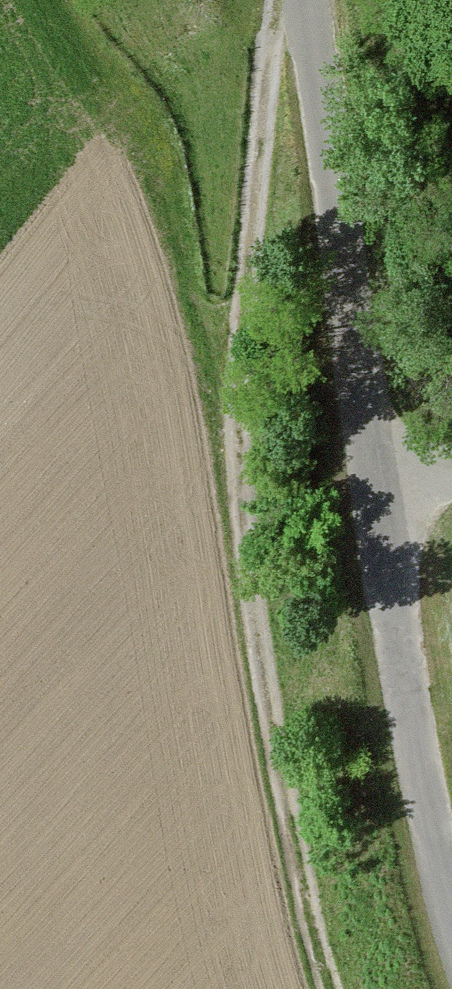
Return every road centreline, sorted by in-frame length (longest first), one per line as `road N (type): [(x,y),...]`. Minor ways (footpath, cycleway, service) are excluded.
road 1 (track): [(271,0),(236,418),(261,658),(326,988)]
road 2 (unclassified): [(451,913),(420,775),(304,0)]

